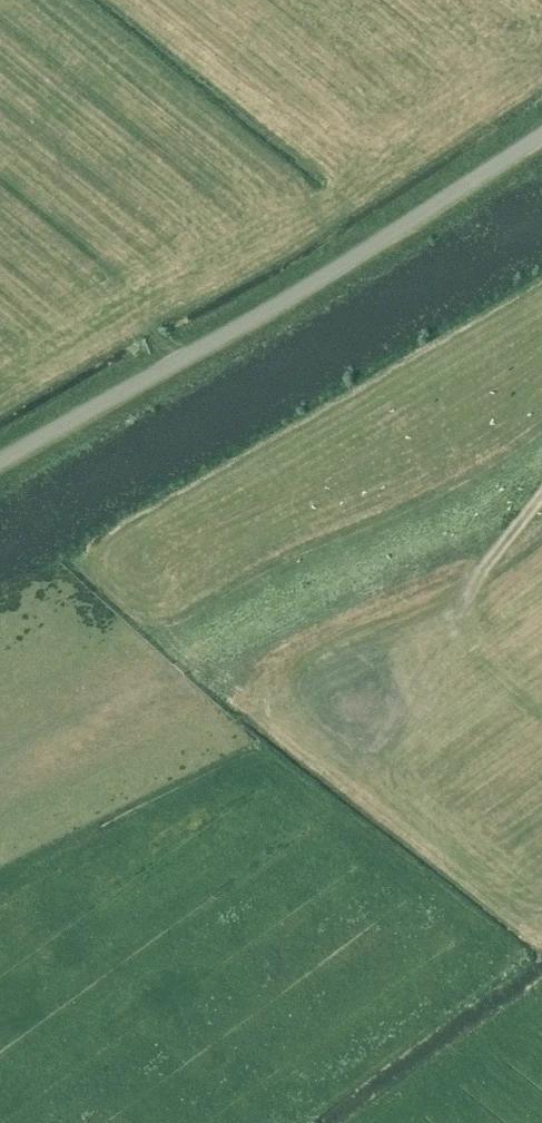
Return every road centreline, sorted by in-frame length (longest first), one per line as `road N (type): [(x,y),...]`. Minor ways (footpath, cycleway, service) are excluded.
road 1 (unclassified): [(0,461),(292,296),(541,135)]
road 2 (track): [(541,493),(461,600)]

